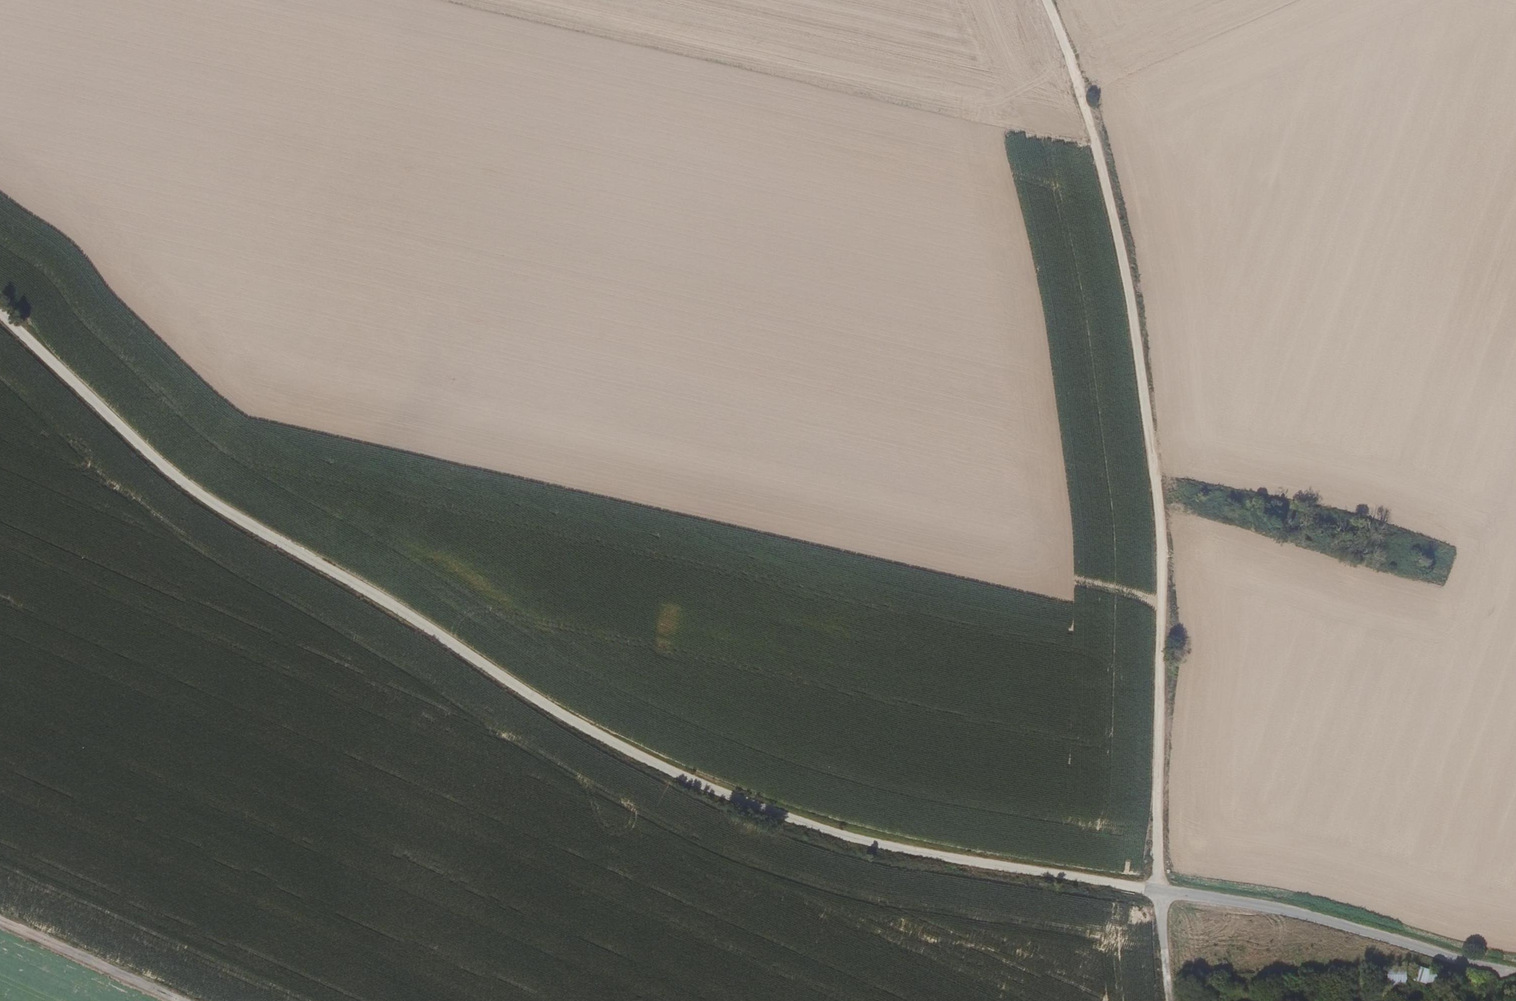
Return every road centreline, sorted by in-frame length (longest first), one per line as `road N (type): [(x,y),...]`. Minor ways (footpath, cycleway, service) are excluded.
road 1 (residential): [(1515,977),(1302,916),(1158,892)]
road 2 (track): [(0,921),(176,1000)]

